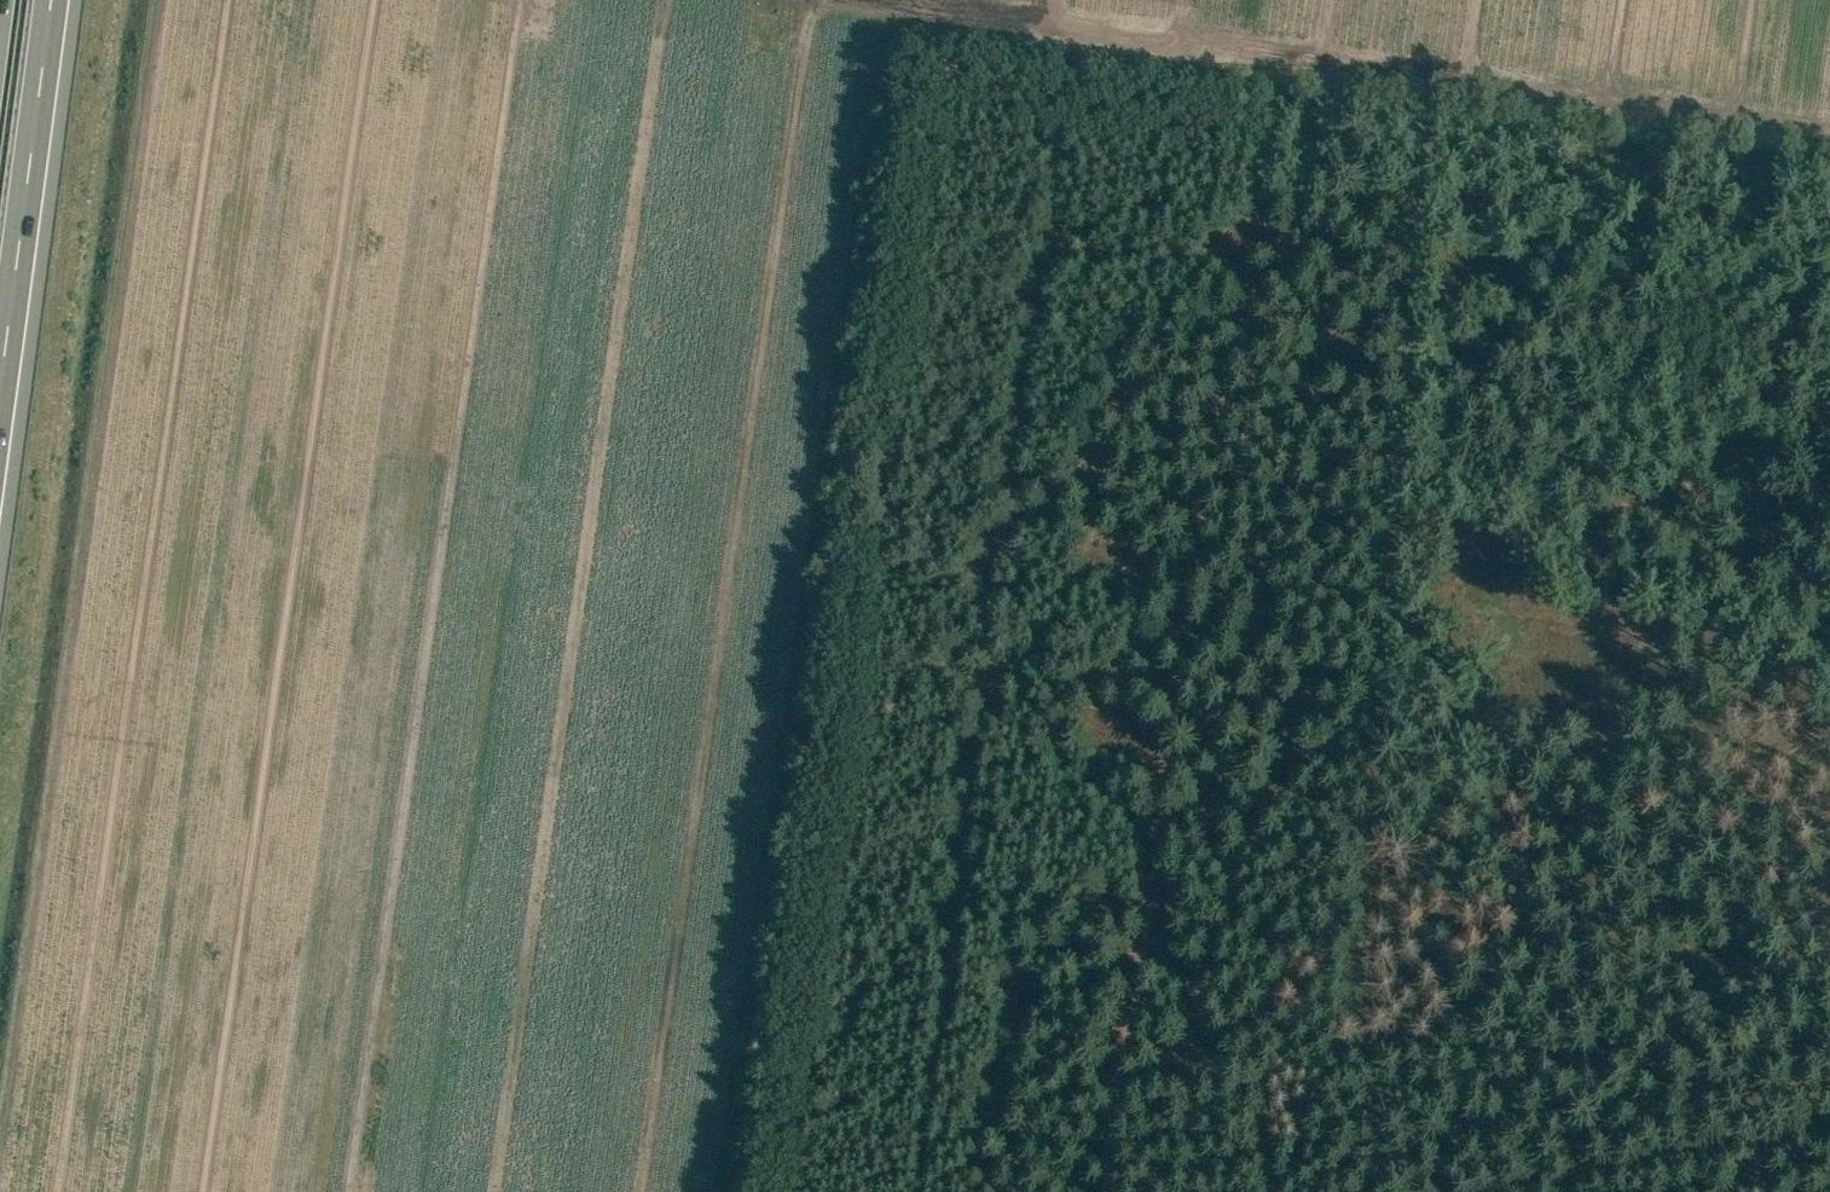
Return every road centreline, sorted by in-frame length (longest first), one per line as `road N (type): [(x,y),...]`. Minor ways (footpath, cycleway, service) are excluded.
road 1 (motorway): [(0,374),(50,0)]

